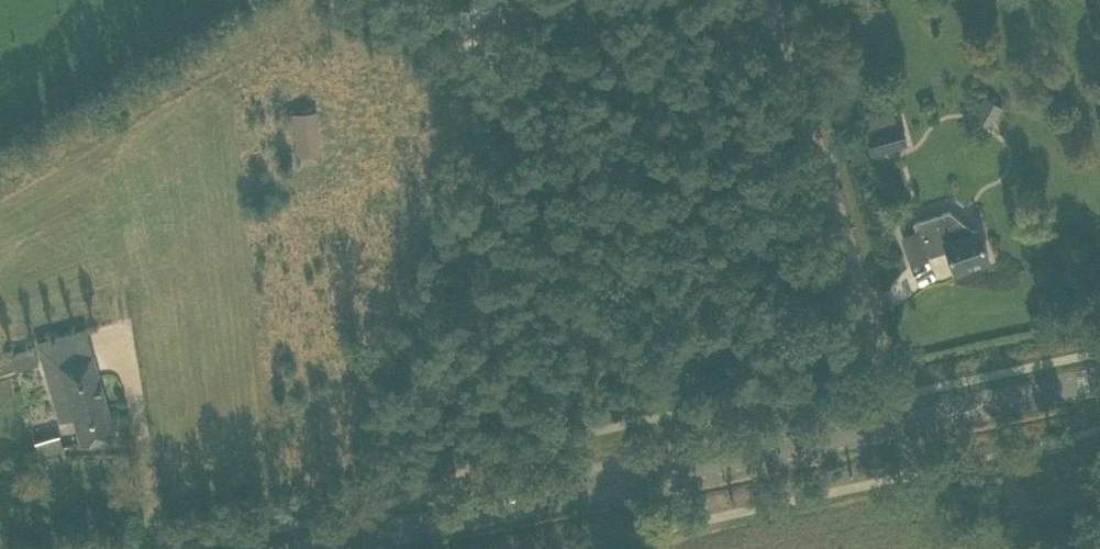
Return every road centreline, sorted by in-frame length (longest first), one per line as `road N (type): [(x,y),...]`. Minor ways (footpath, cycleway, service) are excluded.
road 1 (tertiary): [(314,548),(902,424)]
road 2 (unclassified): [(894,396),(769,0)]
road 3 (tertiary): [(902,424),(1099,383)]

